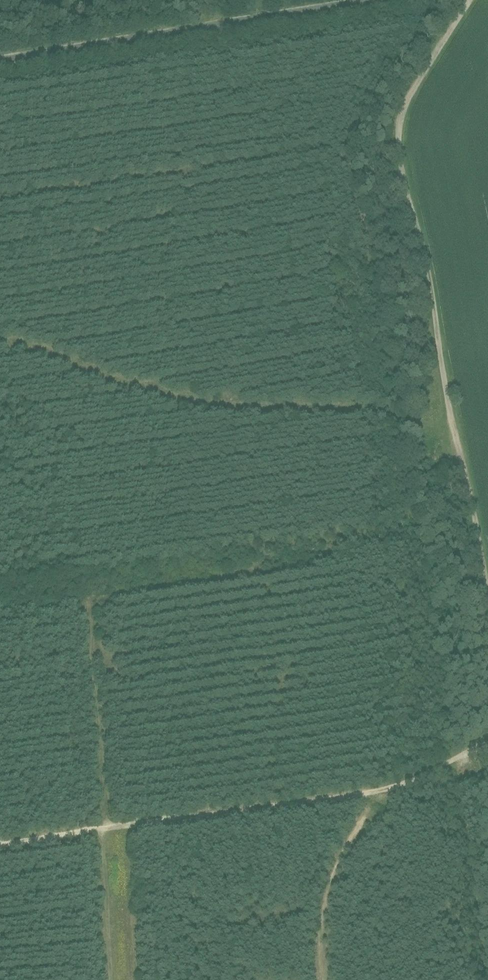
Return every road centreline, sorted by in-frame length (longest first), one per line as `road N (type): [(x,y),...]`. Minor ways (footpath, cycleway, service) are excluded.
road 1 (track): [(487,586),(399,126),(466,0)]
road 2 (track): [(487,747),(379,790),(0,844)]
road 3 (residential): [(0,60),(363,0)]
road 4 (track): [(379,790),(339,848),(320,923),(323,979)]

